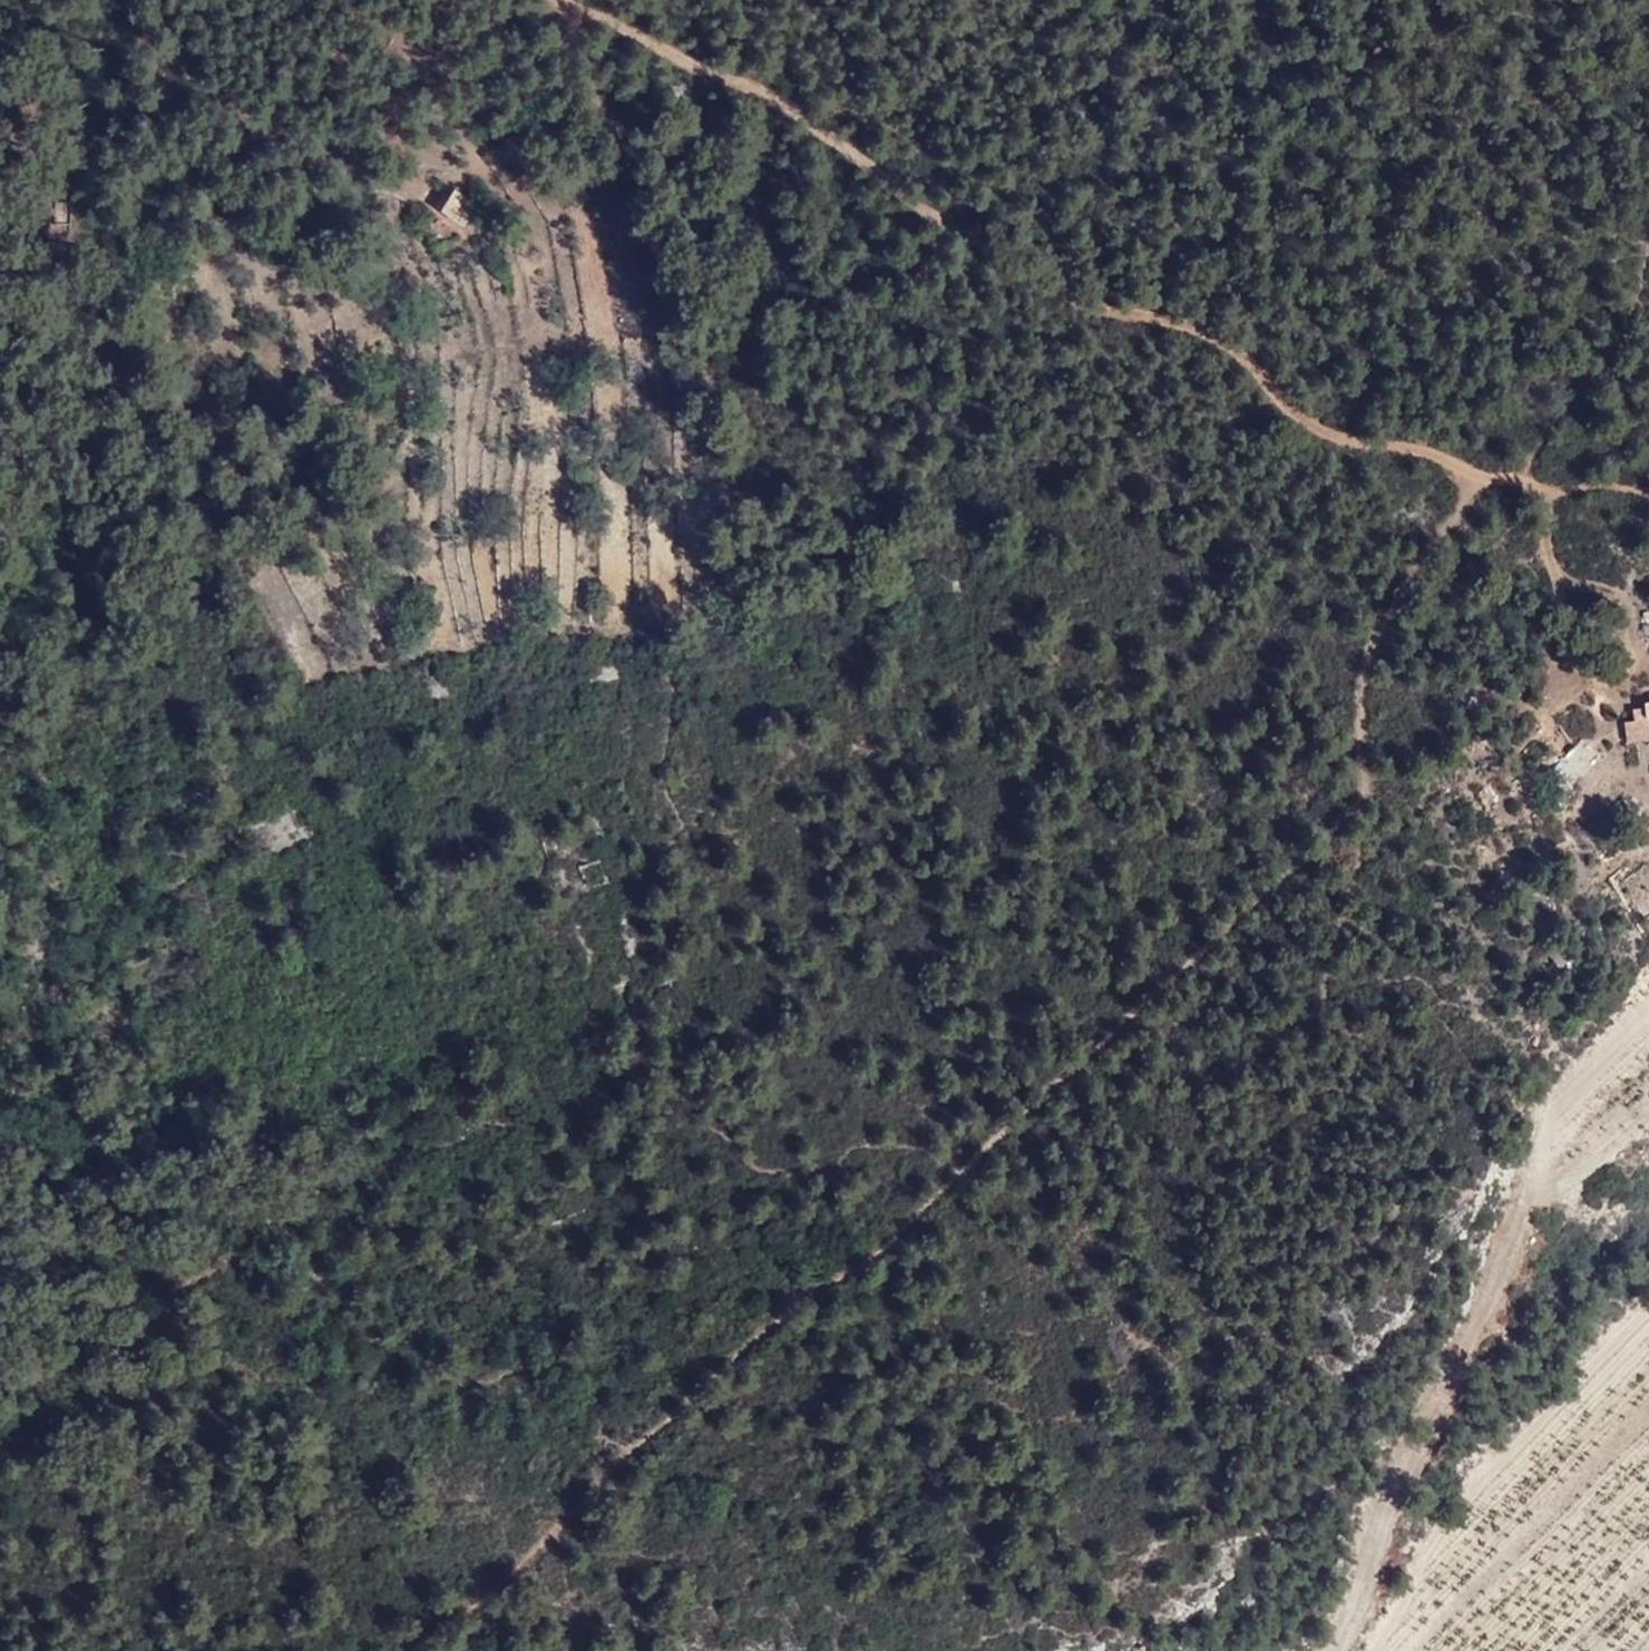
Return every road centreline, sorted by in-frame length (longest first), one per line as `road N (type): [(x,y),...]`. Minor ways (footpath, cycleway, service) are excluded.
road 1 (track): [(1648,496),(1619,486),(1526,483),(1347,446),(1306,426),(1212,333),(1172,318),(1039,296),(991,271),(955,232),(779,101),(581,0)]
road 2 (track): [(1545,486),(1553,569),(1612,596),(1636,653),(1648,658)]

